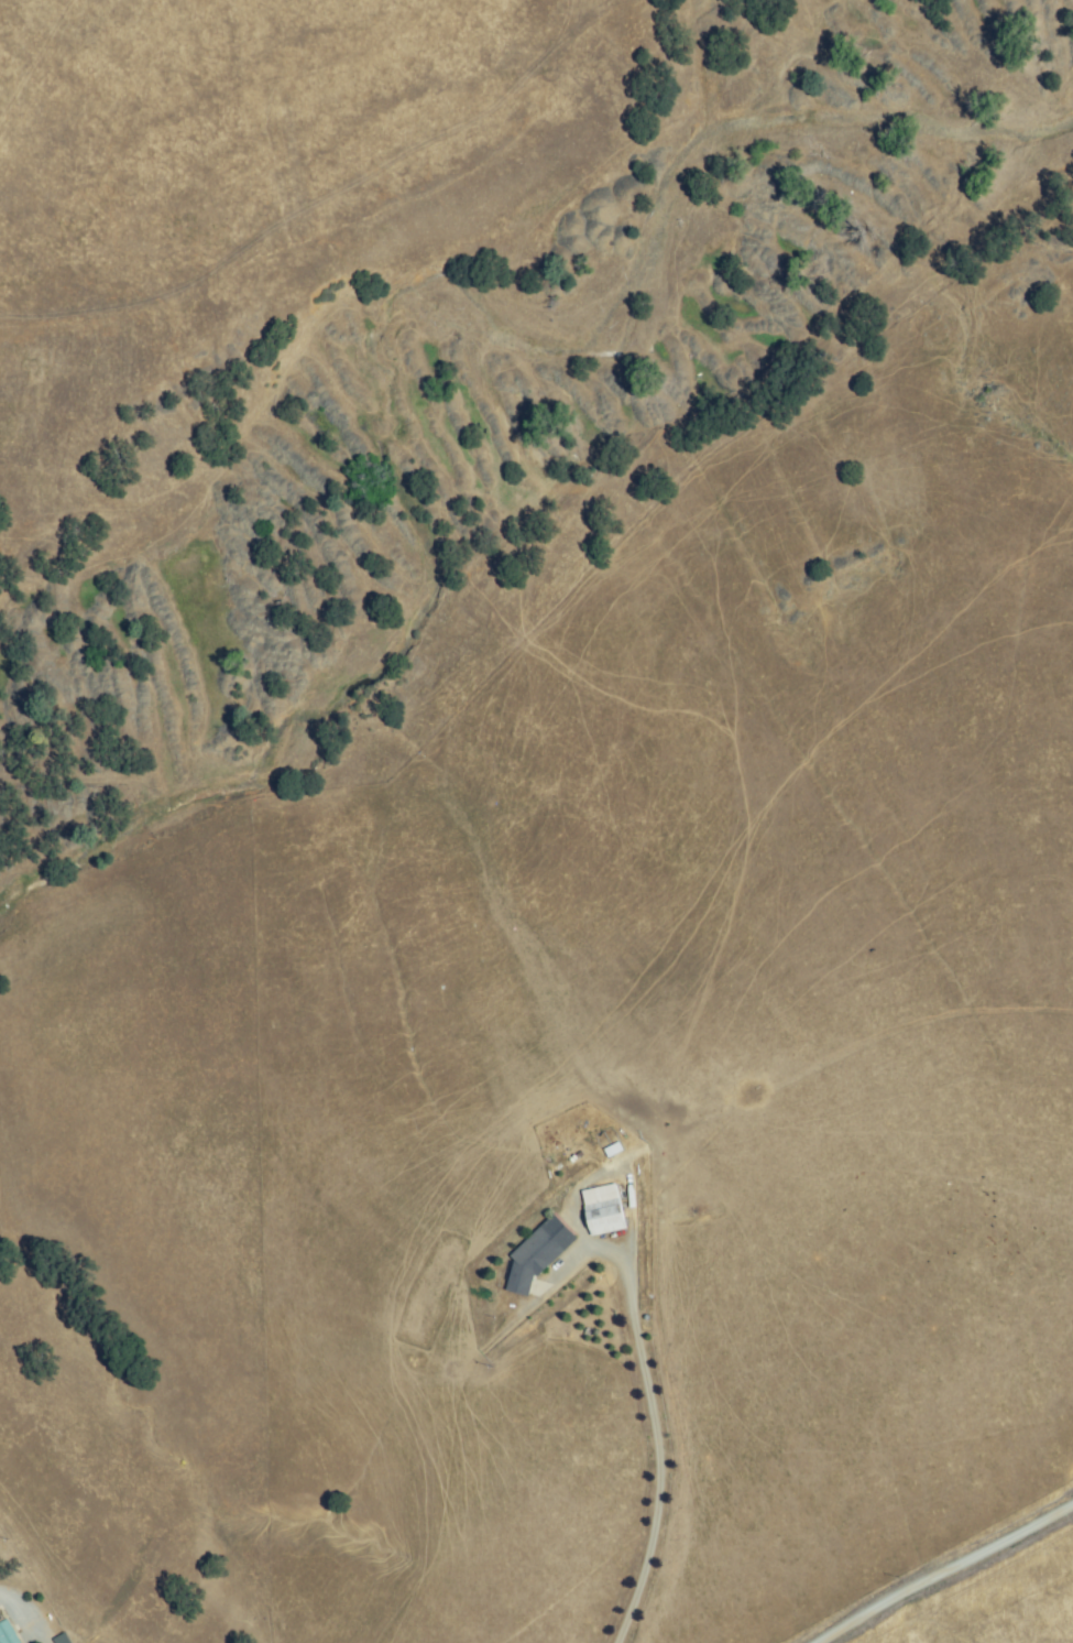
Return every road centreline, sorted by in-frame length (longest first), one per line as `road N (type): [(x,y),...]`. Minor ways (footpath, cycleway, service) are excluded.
road 1 (residential): [(816,1642),(1072,1502)]

